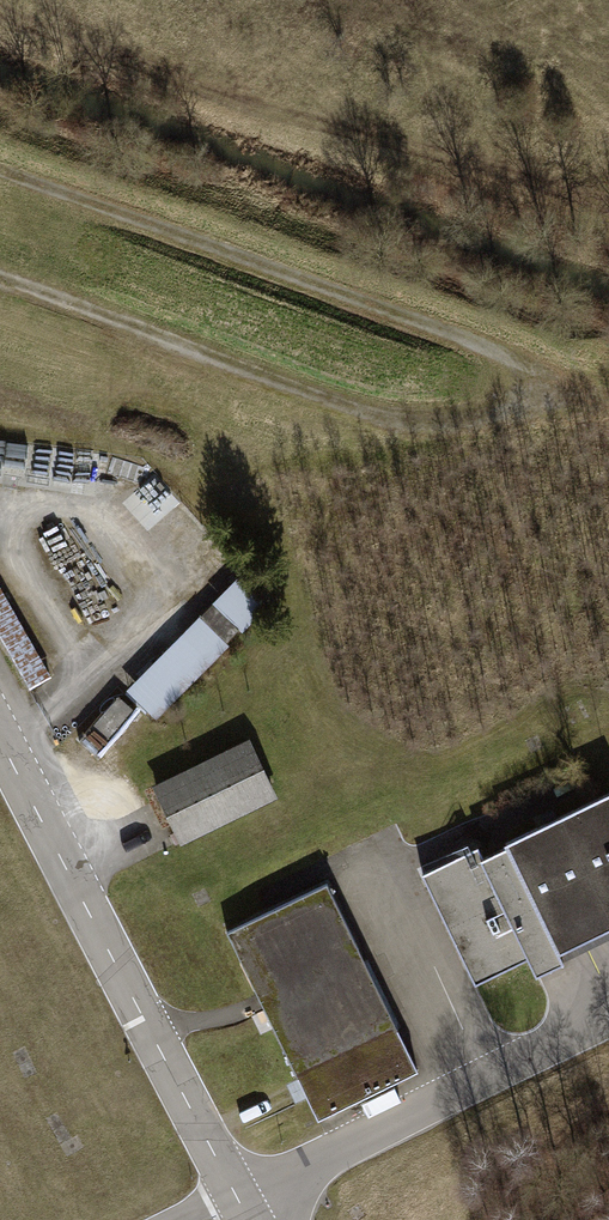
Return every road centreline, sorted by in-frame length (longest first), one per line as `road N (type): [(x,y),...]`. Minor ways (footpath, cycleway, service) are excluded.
road 1 (track): [(0,165),(513,355),(527,380),(521,405),(488,423),(433,429),(0,281)]
road 2 (track): [(608,224),(0,19)]

